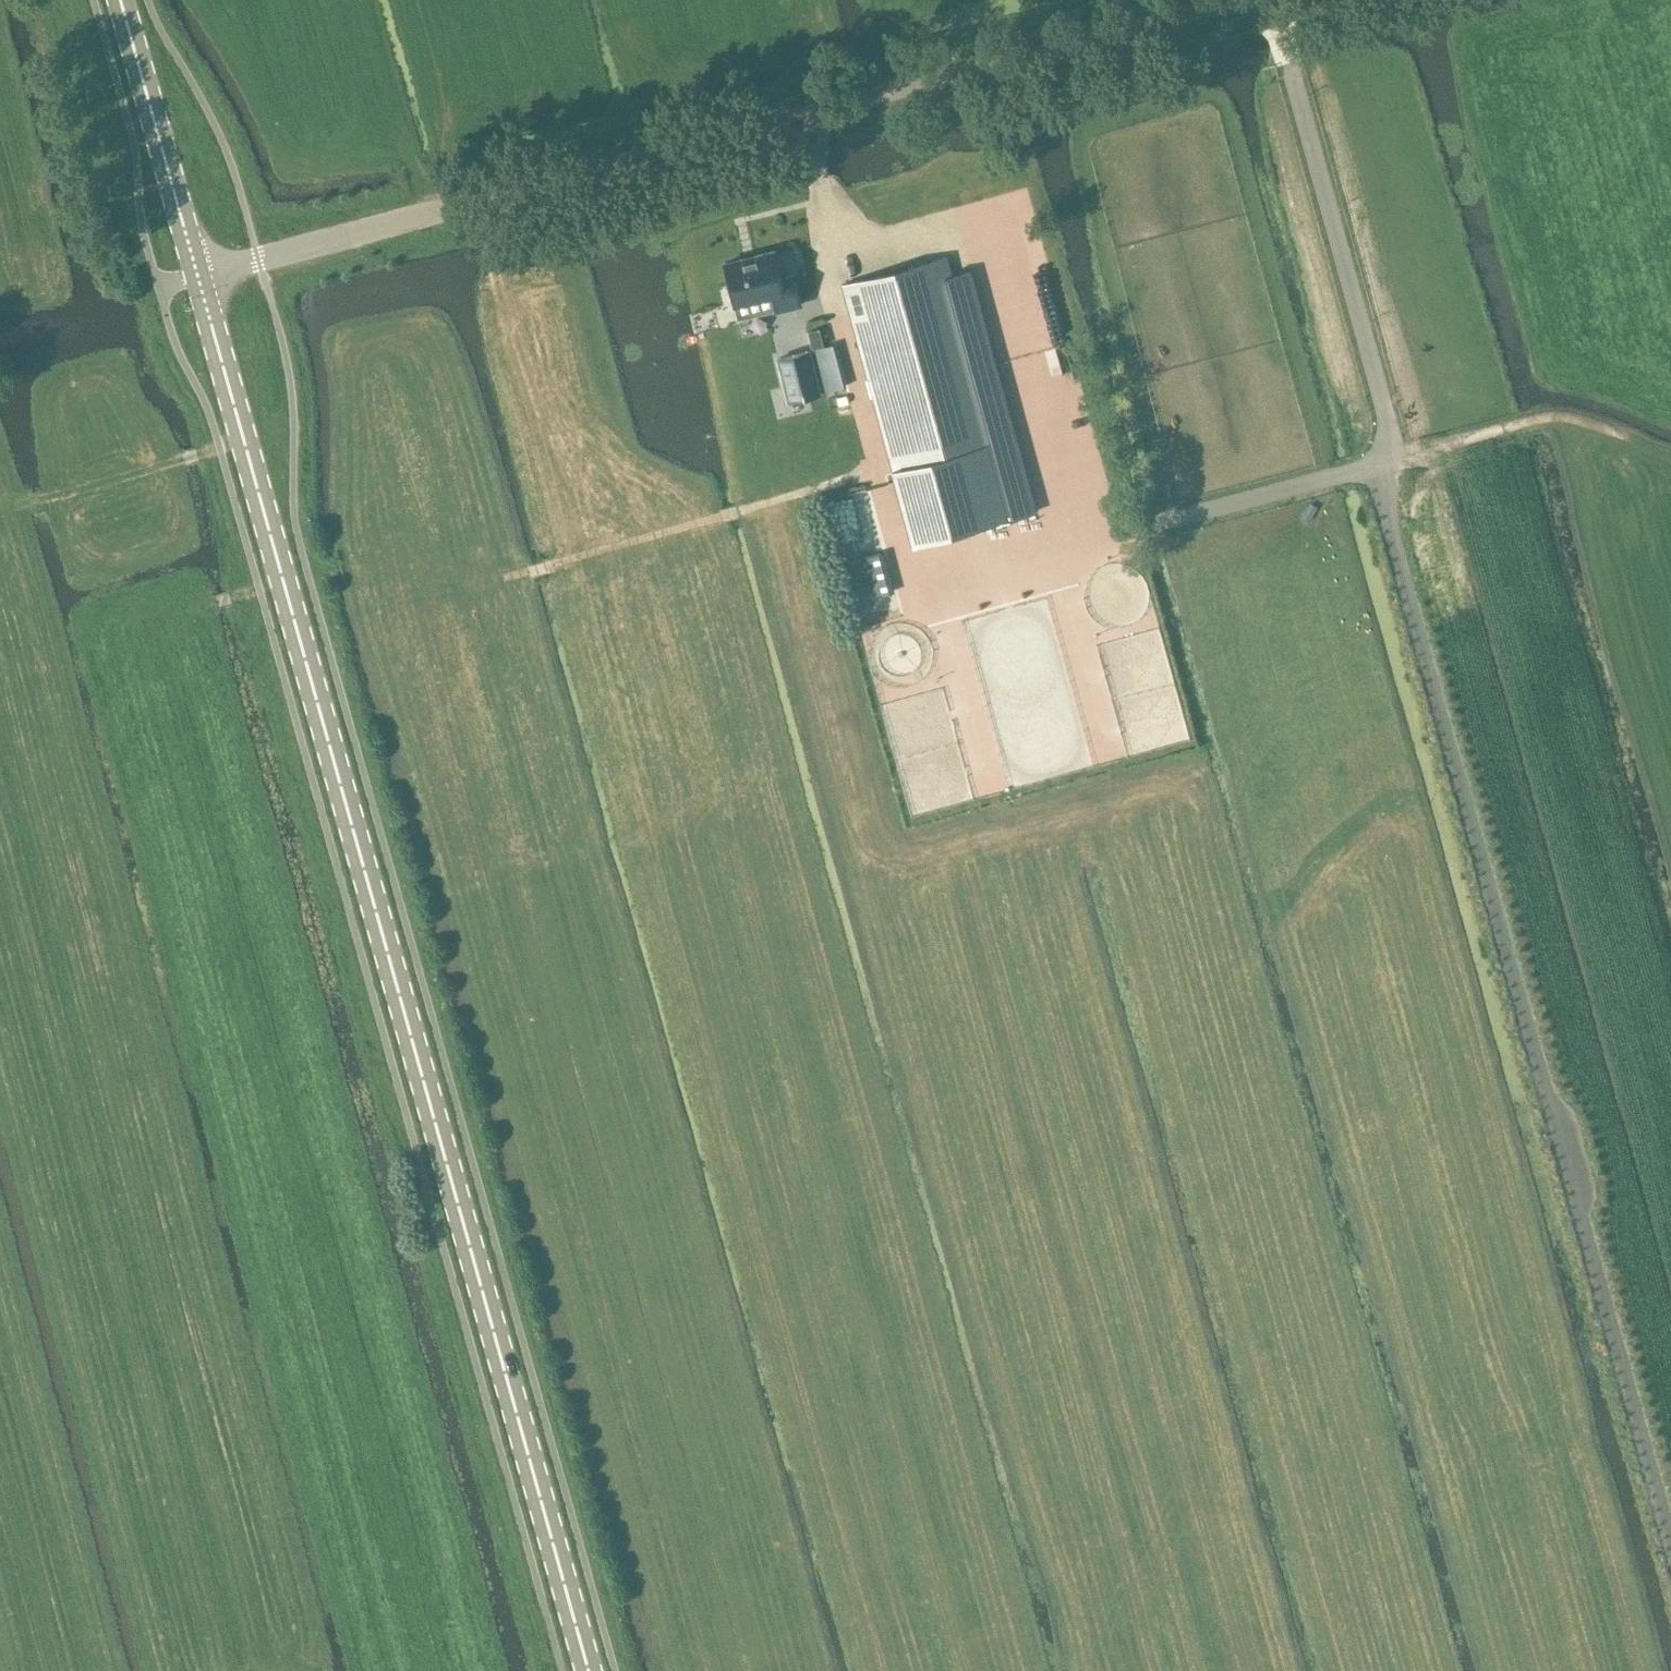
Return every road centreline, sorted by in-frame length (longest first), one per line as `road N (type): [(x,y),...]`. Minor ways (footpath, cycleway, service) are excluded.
road 1 (tertiary): [(589,1670),(197,276)]
road 2 (unclassified): [(197,276),(1239,0)]
road 3 (tertiary): [(197,276),(120,0)]

